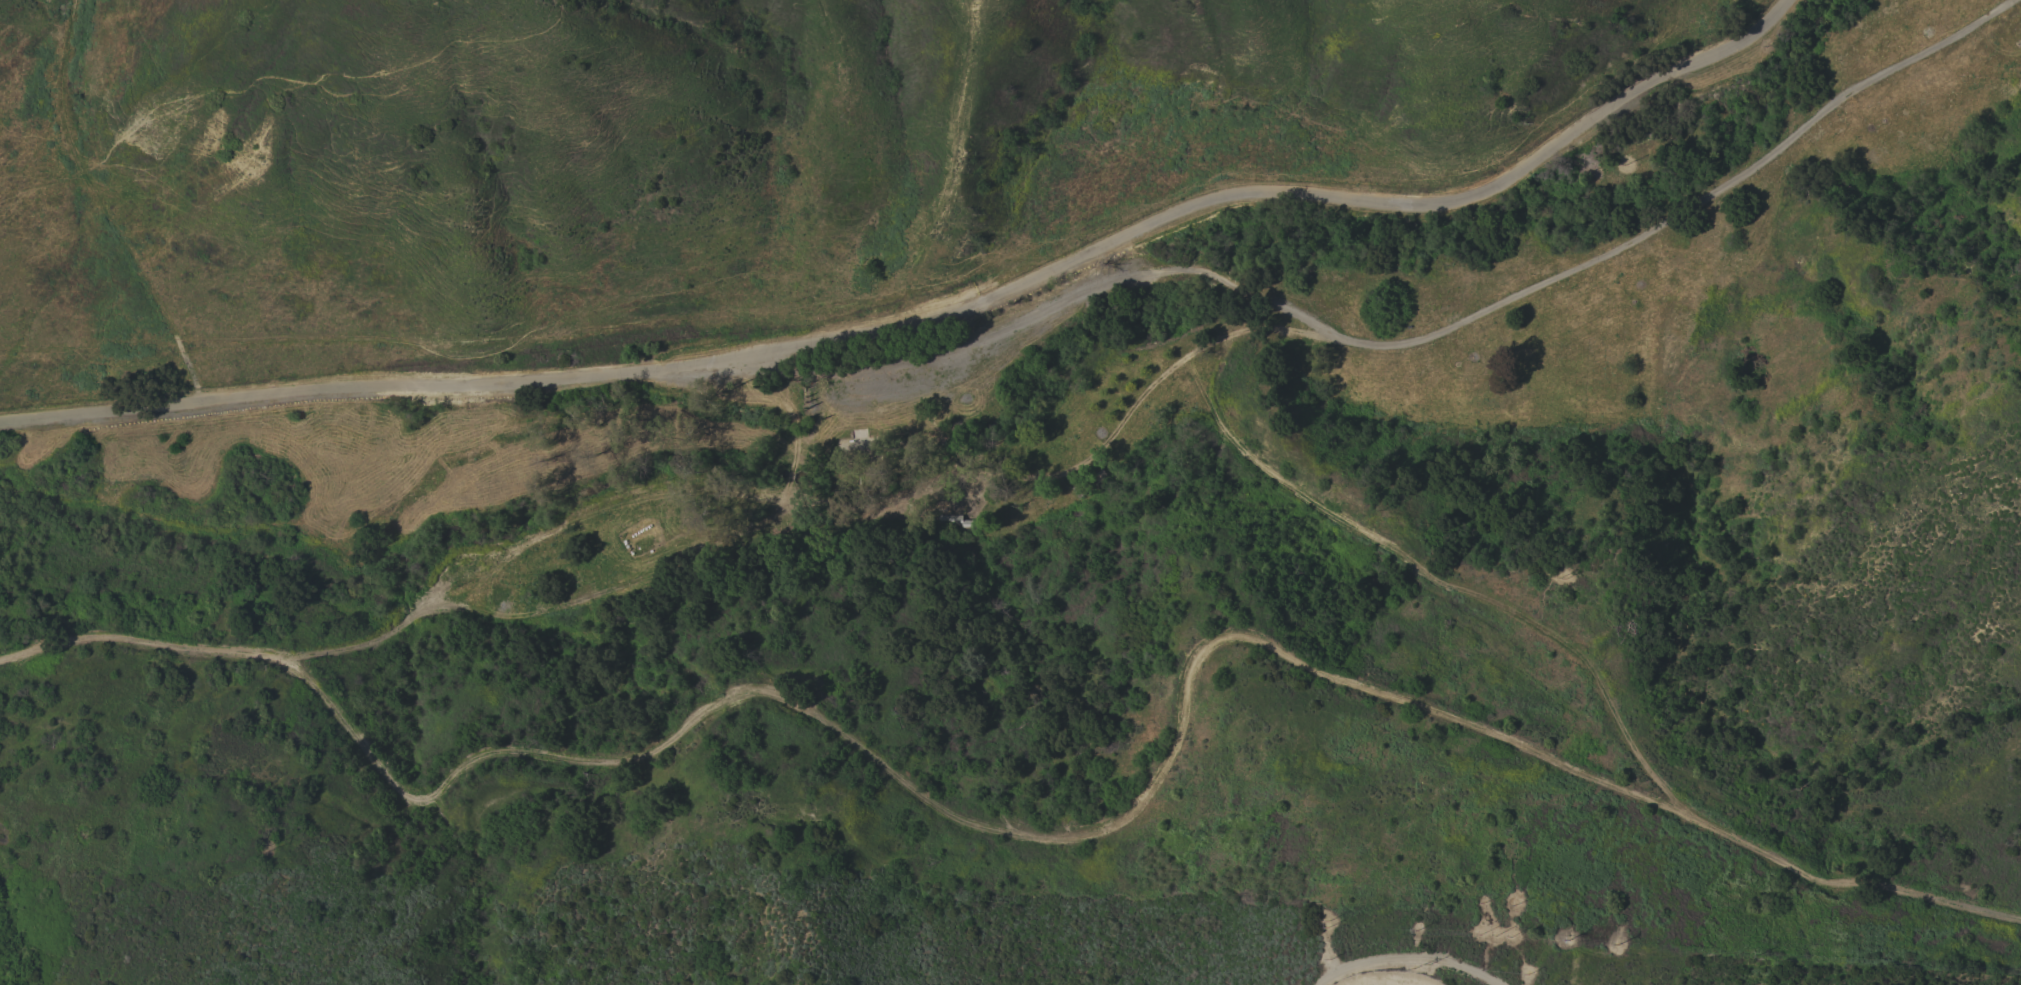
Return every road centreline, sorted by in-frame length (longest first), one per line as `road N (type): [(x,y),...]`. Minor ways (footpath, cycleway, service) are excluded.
road 1 (residential): [(0,425),(315,391),(665,371),(932,323),(1209,200),(1270,193),(1459,203),(1502,186),(1635,92),(1732,50),(1790,0)]

